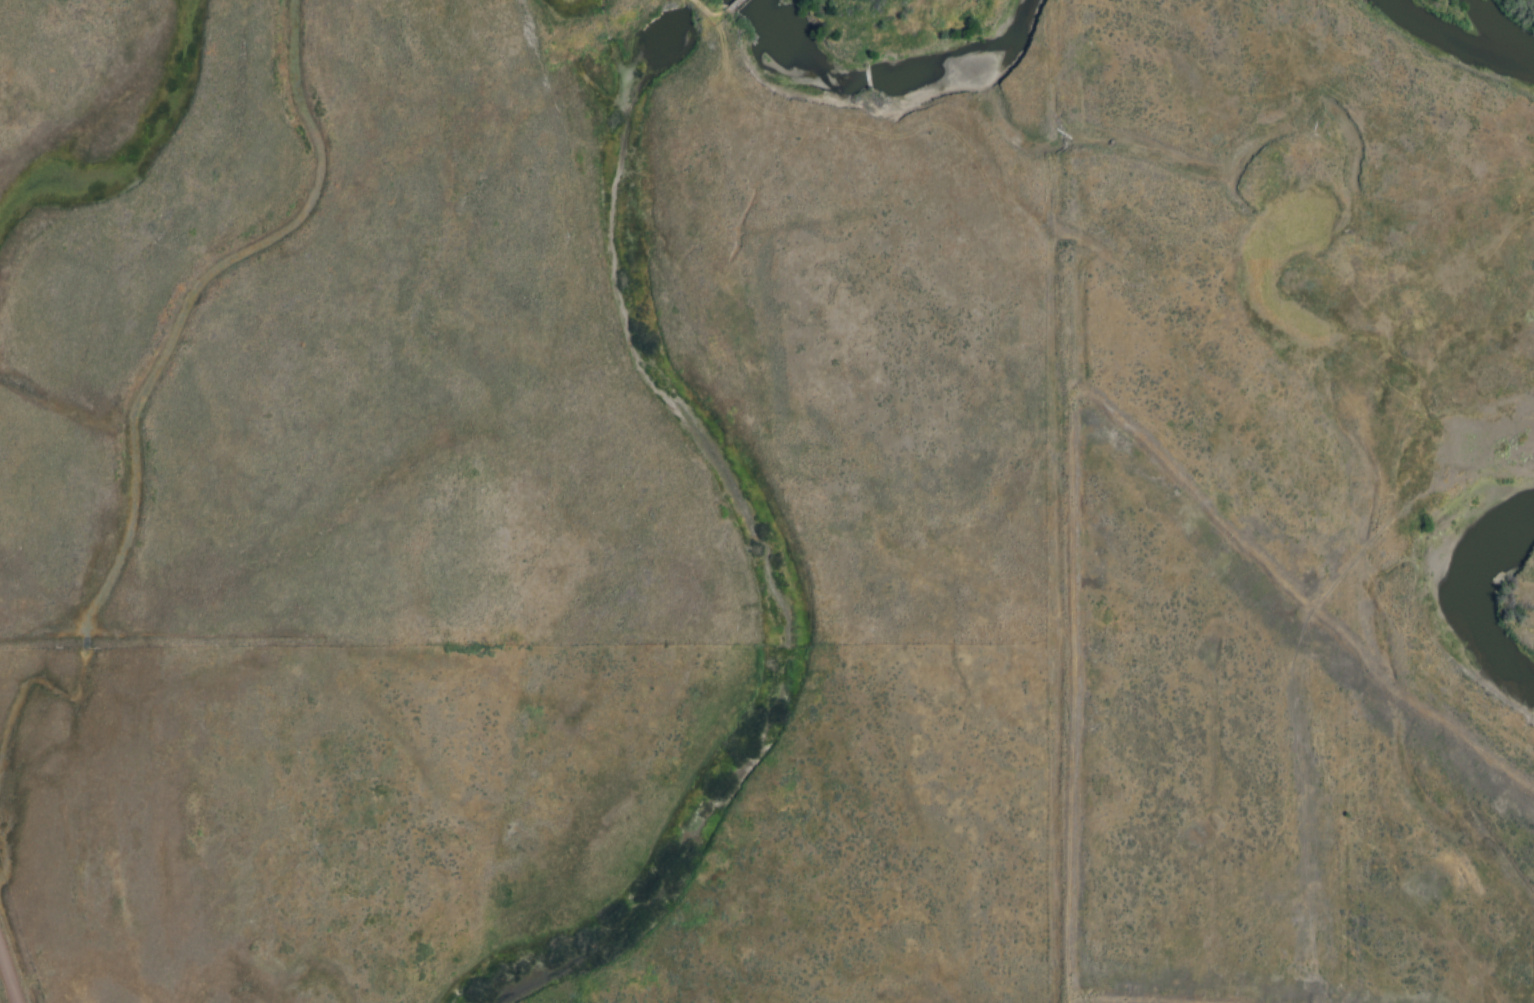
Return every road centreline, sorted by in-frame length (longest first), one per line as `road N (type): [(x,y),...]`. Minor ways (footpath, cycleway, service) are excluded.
road 1 (track): [(707,1),(745,89),(772,116),(873,144),(950,192),(1026,270),(1081,281)]

